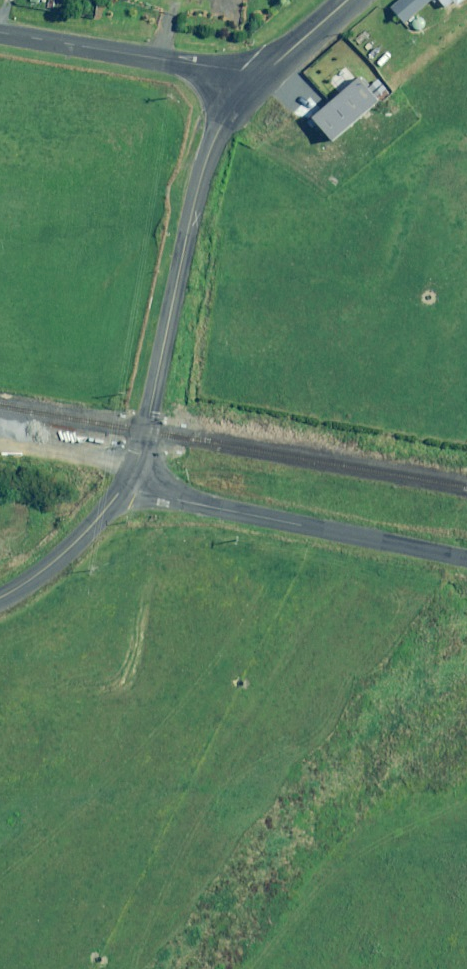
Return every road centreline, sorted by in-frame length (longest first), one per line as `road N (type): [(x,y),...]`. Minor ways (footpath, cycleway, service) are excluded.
road 1 (unclassified): [(121,489),(146,432),(204,158),(253,83)]
road 2 (unclassified): [(121,489),(466,560)]
road 3 (unclassified): [(0,31),(240,72),(253,83)]
road 4 (unclassified): [(0,597),(54,563),(121,489)]
road 5 (unclassified): [(253,83),(348,0)]

